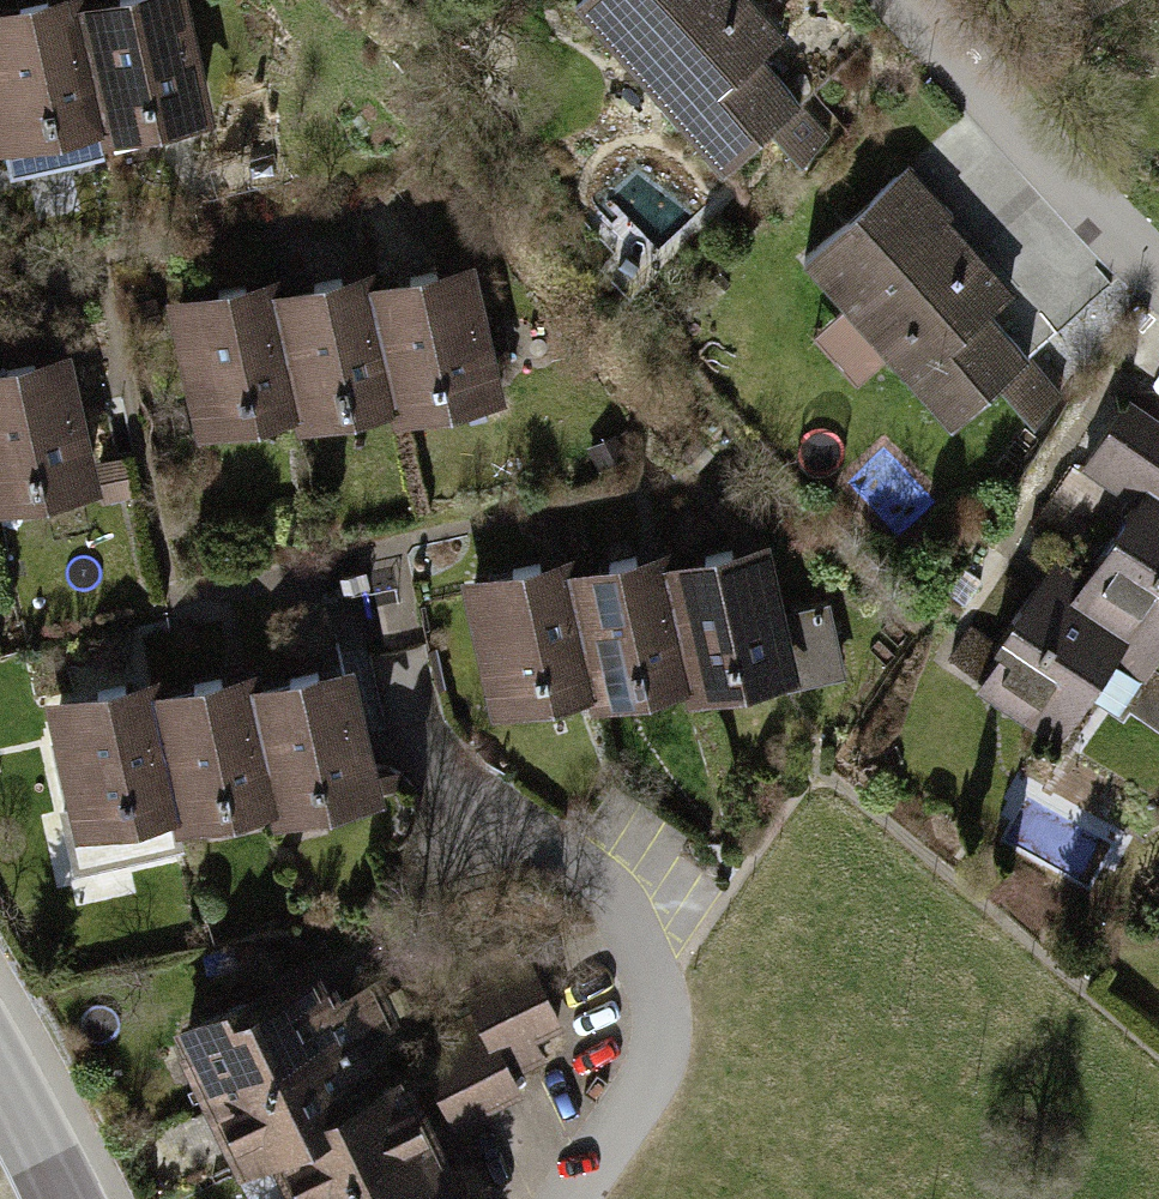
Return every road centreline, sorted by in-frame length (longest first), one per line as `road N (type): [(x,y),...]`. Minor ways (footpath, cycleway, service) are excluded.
road 1 (residential): [(583,1198),(650,1067),(656,974),(636,902),(446,806)]
road 2 (residential): [(1158,277),(1122,249),(900,0)]
road 3 (tertiary): [(60,1198),(0,1080)]

